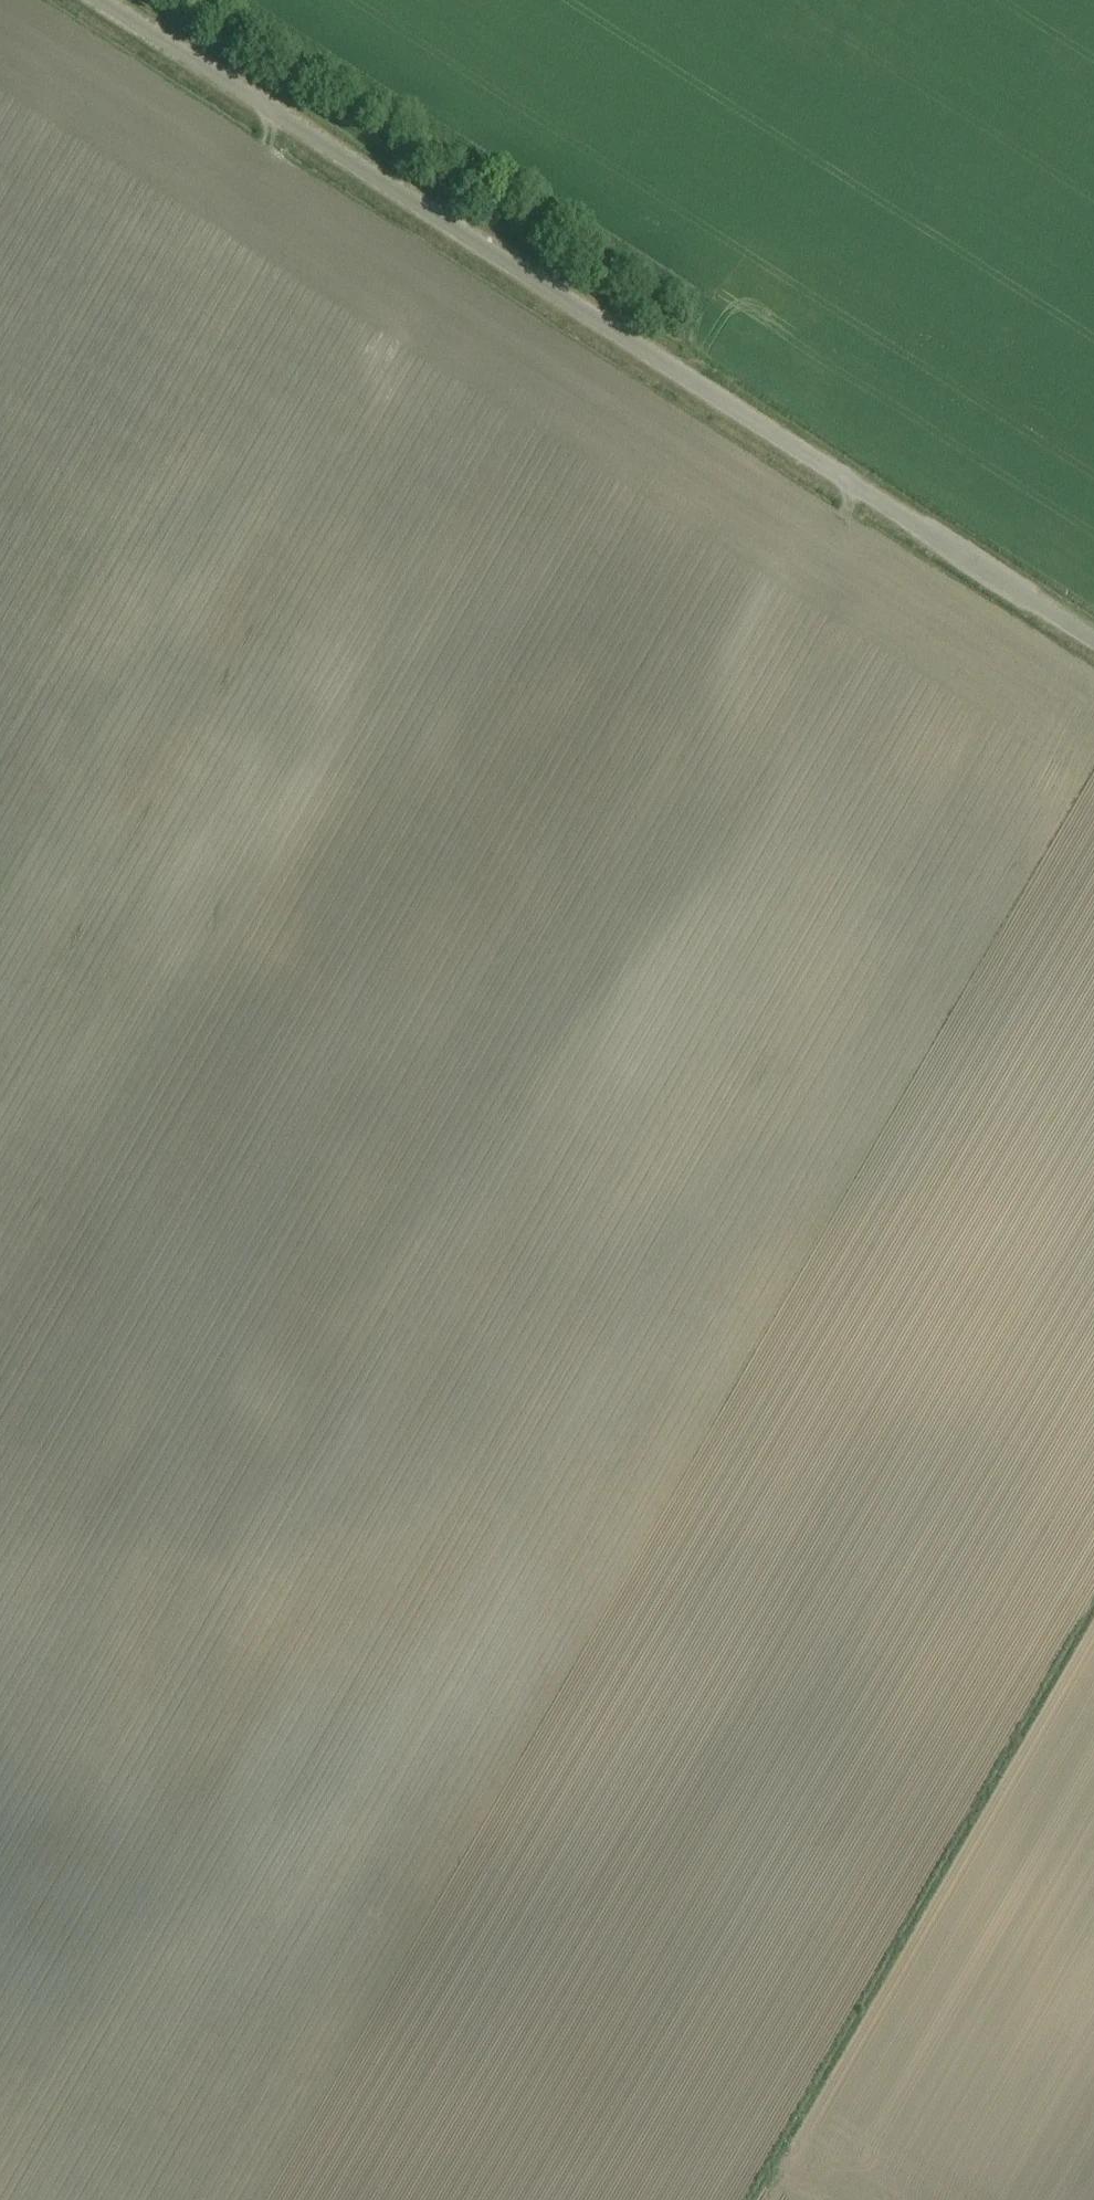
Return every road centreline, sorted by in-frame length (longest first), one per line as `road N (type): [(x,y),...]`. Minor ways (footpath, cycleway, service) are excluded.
road 1 (unclassified): [(1093,639),(99,0)]

